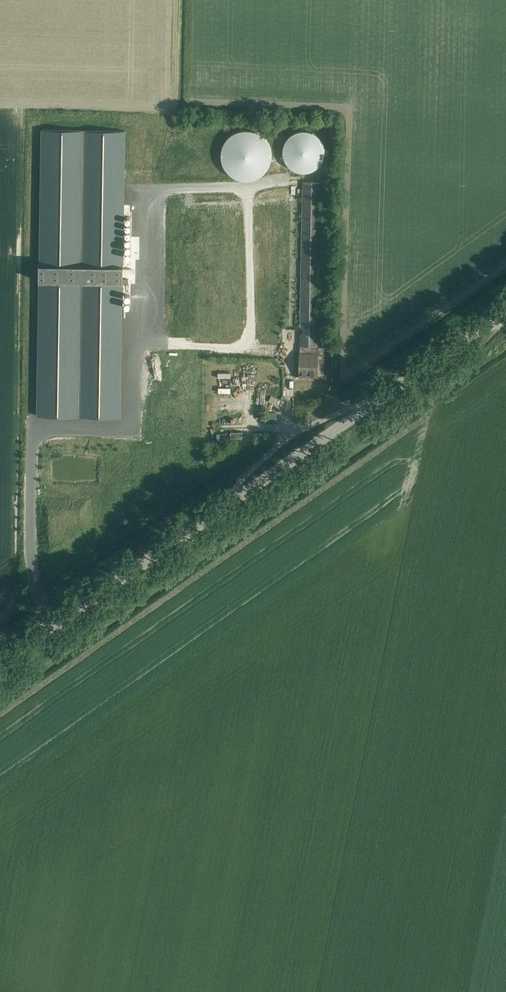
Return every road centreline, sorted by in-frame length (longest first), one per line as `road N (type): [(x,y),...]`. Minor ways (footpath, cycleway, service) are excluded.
road 1 (unclassified): [(0,663),(505,313)]
road 2 (track): [(57,624),(36,600),(29,567),(32,357)]

